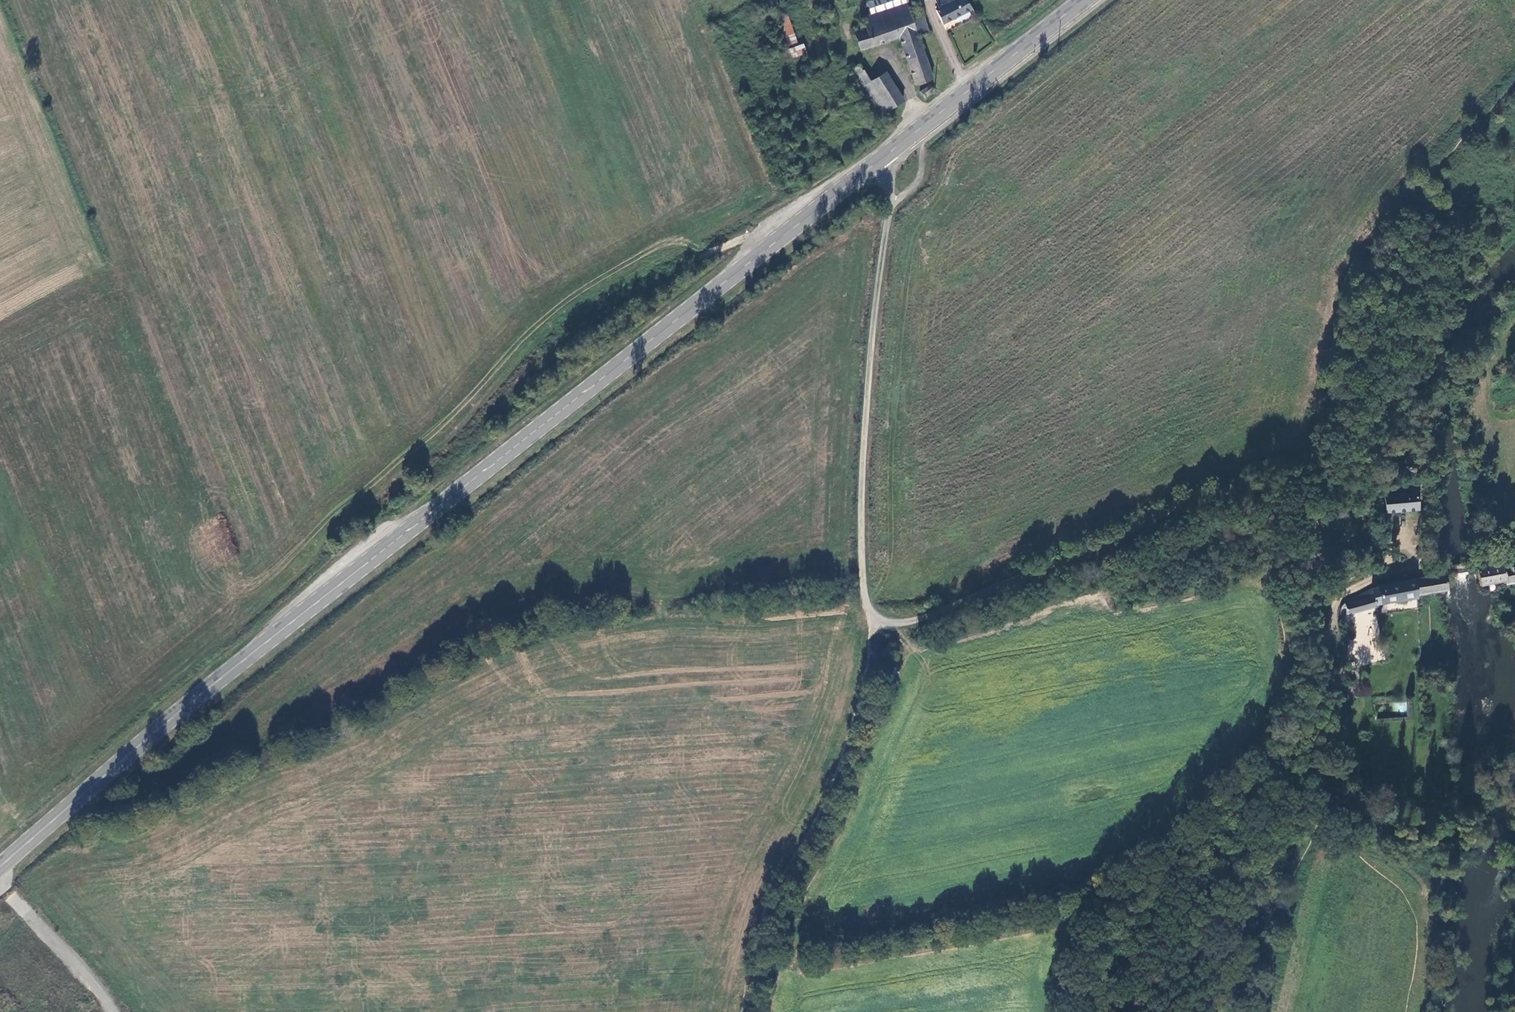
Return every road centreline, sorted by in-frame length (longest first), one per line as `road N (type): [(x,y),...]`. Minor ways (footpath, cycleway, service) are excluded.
road 1 (secondary): [(0,870),(281,630),(1084,0)]

